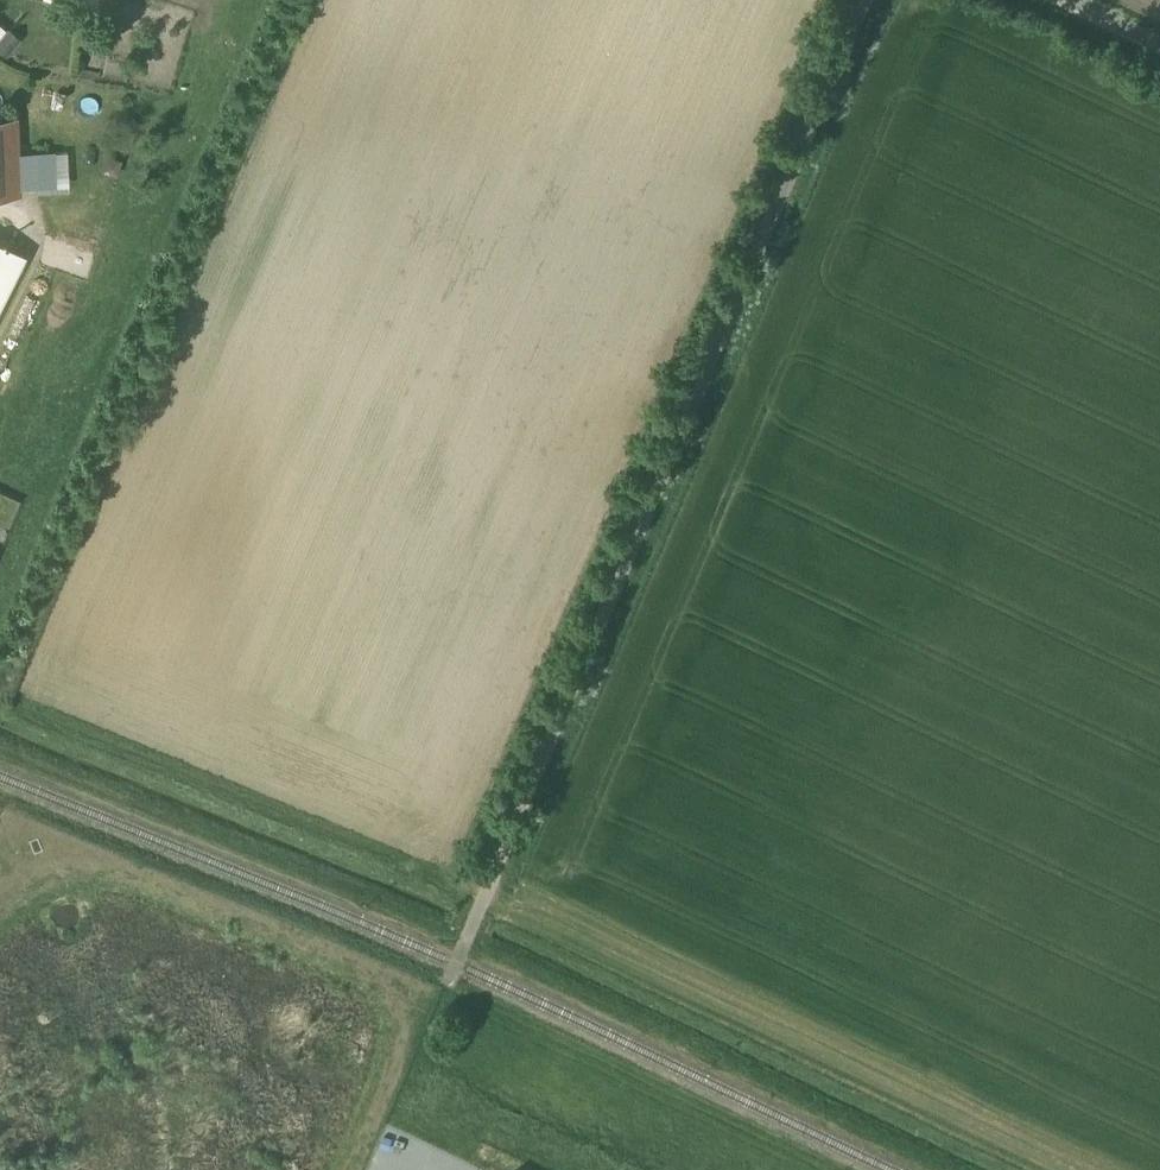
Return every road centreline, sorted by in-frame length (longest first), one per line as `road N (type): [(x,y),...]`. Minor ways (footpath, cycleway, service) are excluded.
road 1 (unclassified): [(465,956),(456,962),(866,0)]

